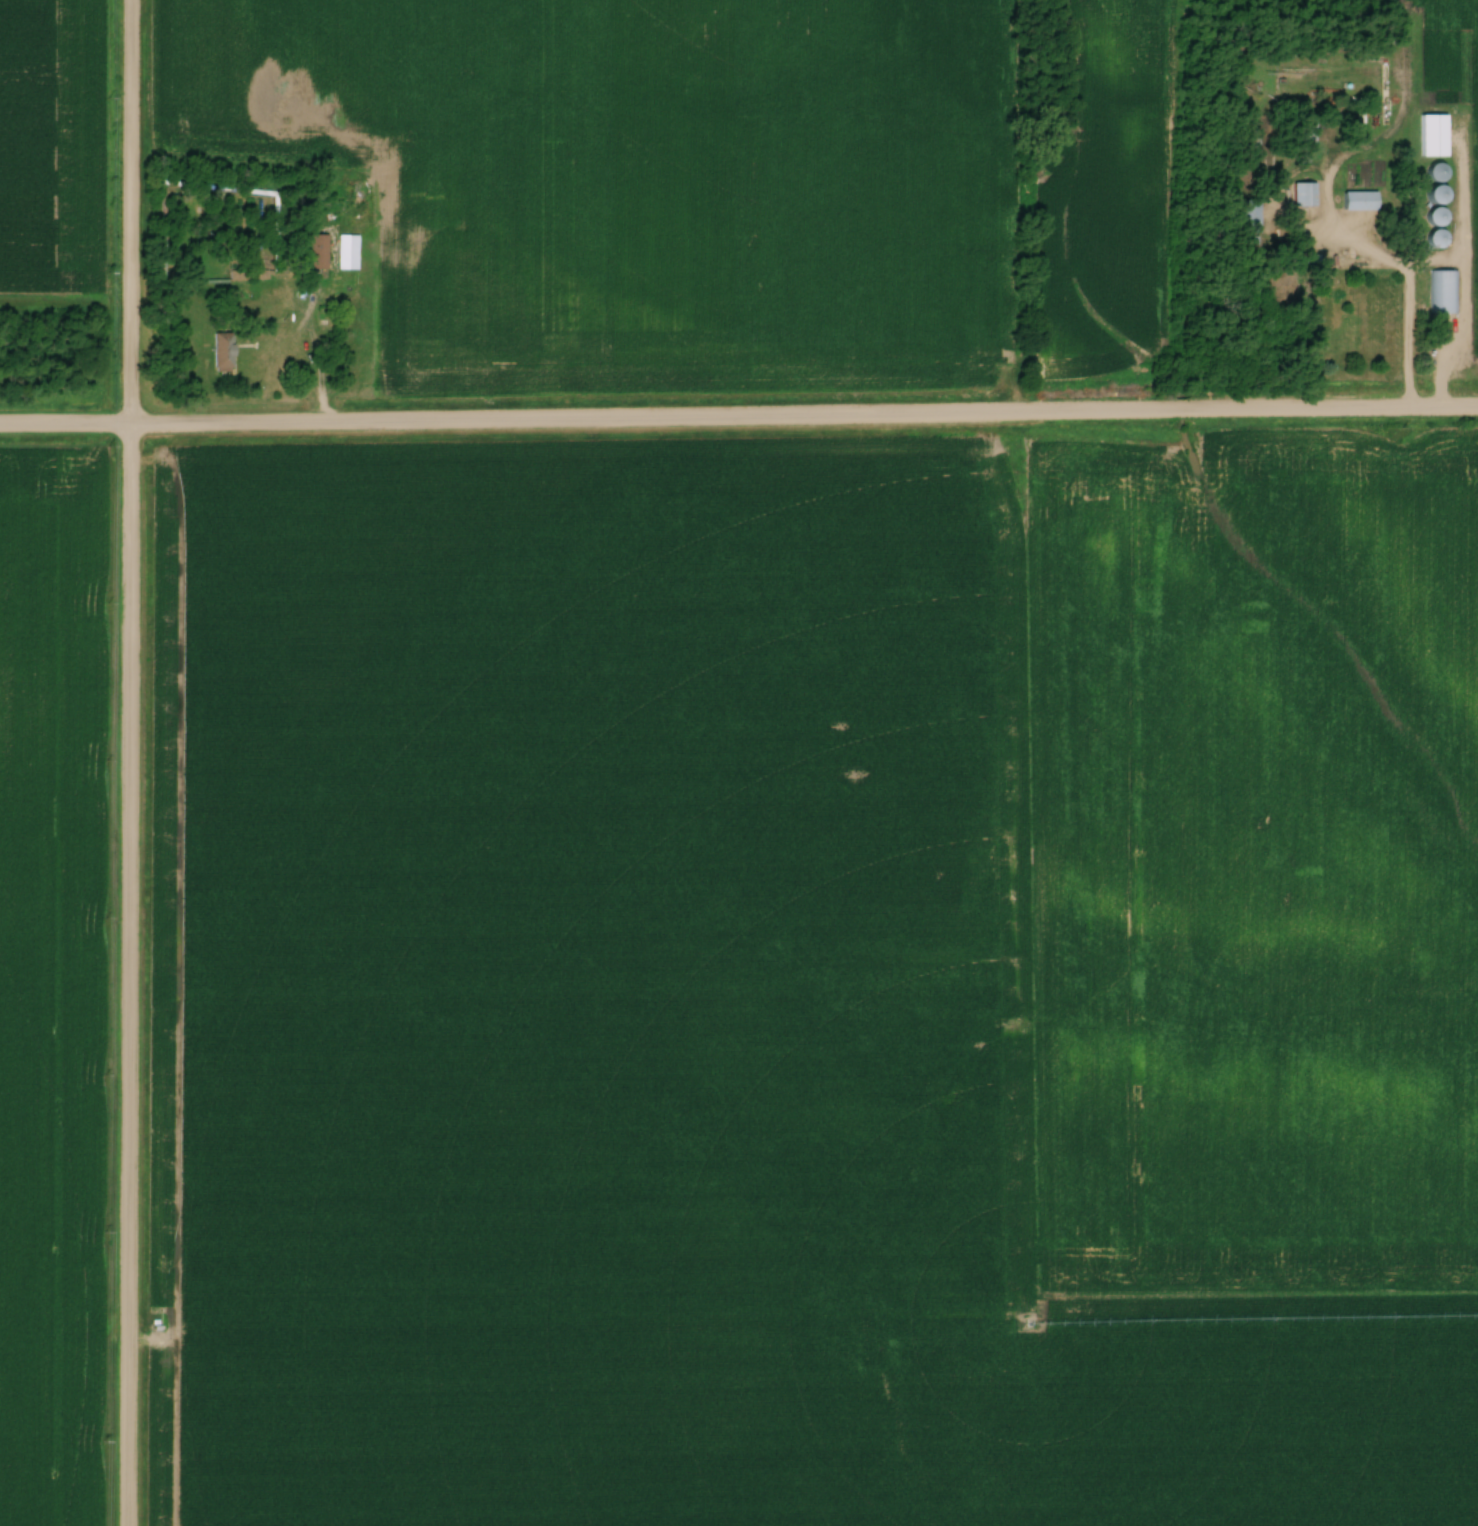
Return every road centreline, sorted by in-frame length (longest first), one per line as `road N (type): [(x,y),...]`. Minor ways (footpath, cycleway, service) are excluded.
road 1 (residential): [(127,1525),(128,0)]
road 2 (tertiary): [(0,428),(1477,411)]

